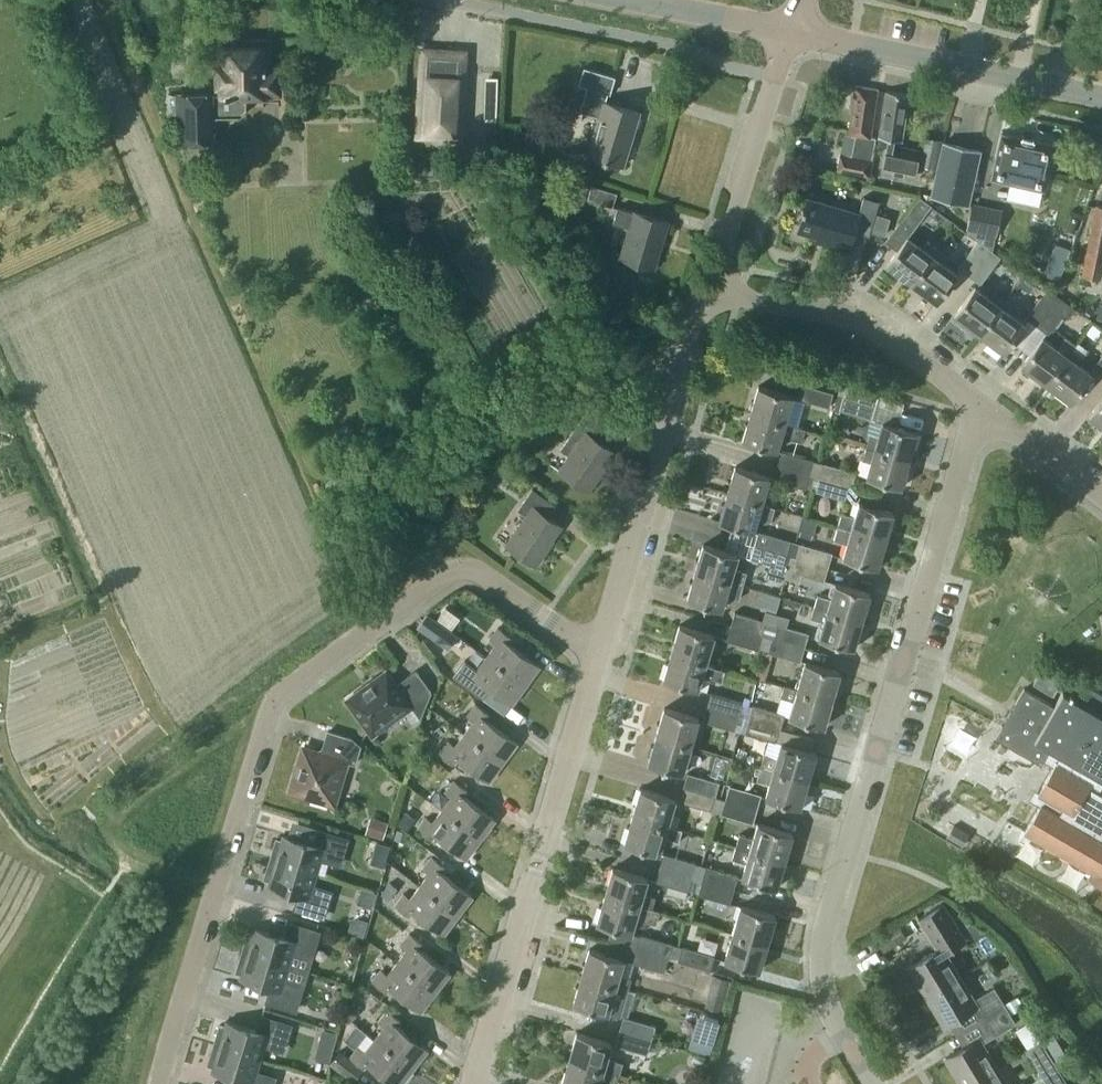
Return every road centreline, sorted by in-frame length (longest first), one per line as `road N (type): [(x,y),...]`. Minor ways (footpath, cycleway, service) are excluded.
road 1 (residential): [(158,1083),(278,696),(465,568),(600,654)]
road 2 (residential): [(872,1083),(826,1000),(823,937),(979,404)]
road 3 (residential): [(474,1083),(600,654)]
road 4 (residential): [(600,654),(688,339),(712,287)]
road 5 (secondary): [(1101,97),(792,32)]
road 6 (residential): [(979,404),(874,328),(712,287)]
road 7 (residential): [(712,287),(792,32)]
road 8 (secondary): [(792,32),(636,0)]
road 9 (residential): [(1101,496),(979,404)]

